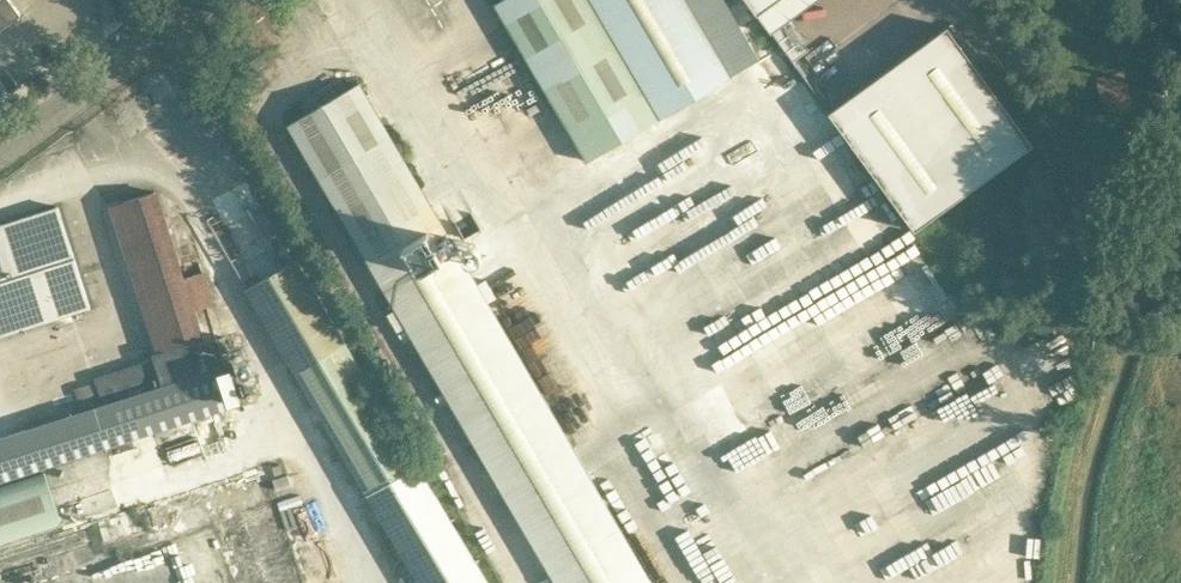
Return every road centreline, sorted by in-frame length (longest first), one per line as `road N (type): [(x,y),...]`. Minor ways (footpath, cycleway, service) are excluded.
road 1 (unclassified): [(0,159),(214,0)]

